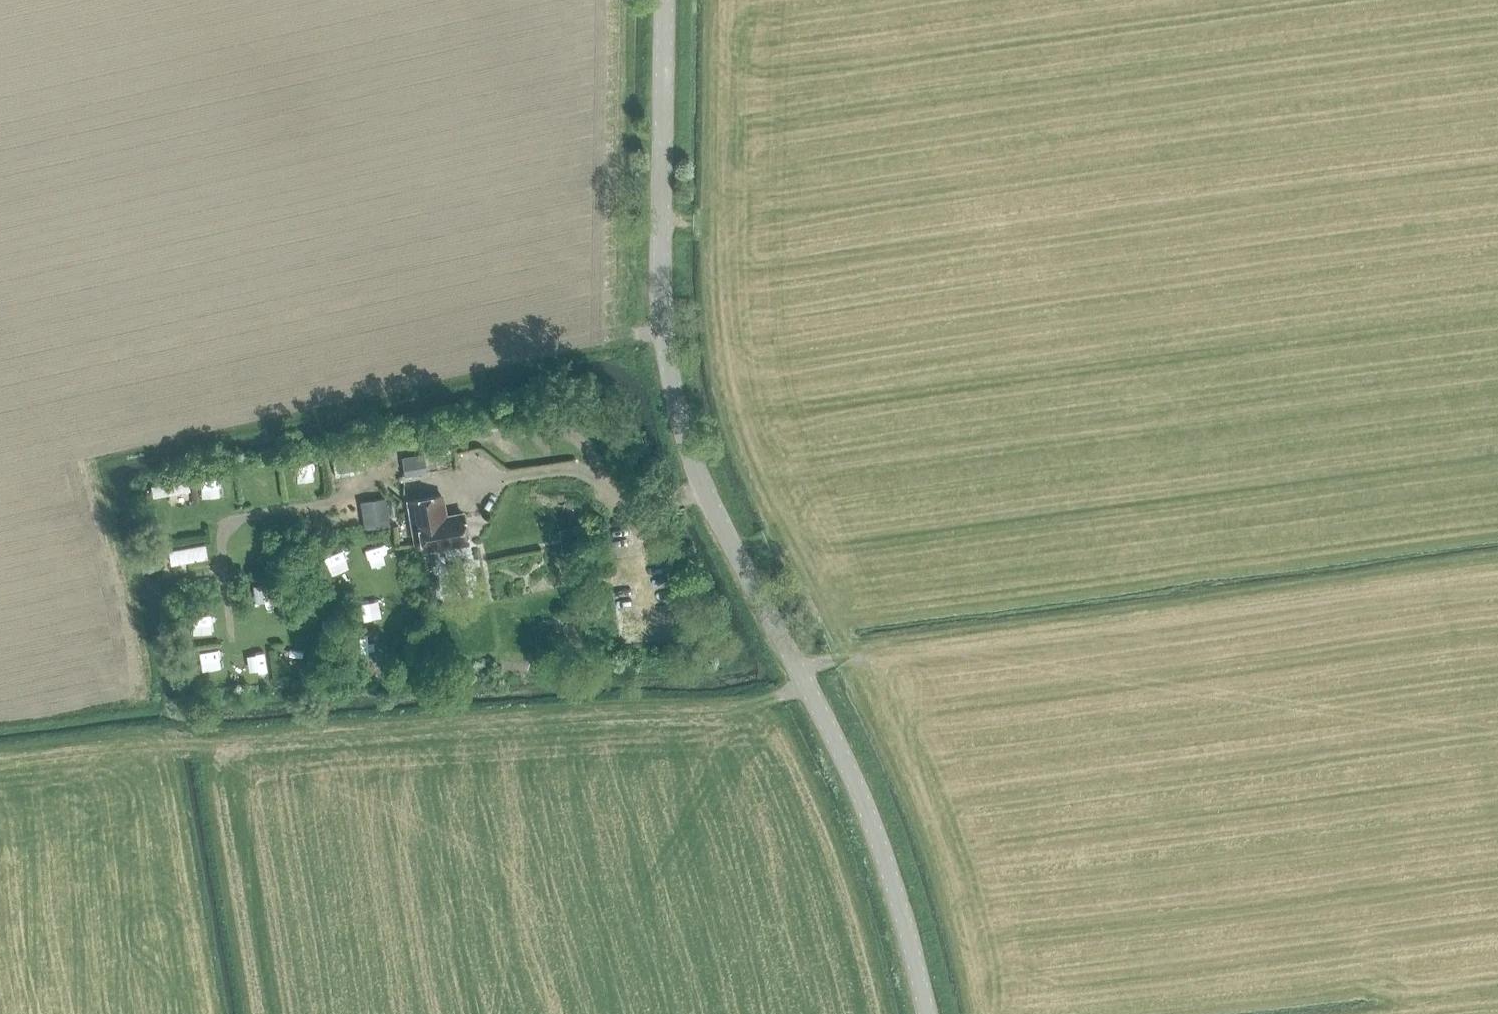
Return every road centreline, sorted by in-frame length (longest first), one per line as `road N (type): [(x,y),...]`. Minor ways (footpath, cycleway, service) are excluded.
road 1 (tertiary): [(928,1013),(864,801),(703,489),(682,421),(662,303),(666,0)]

